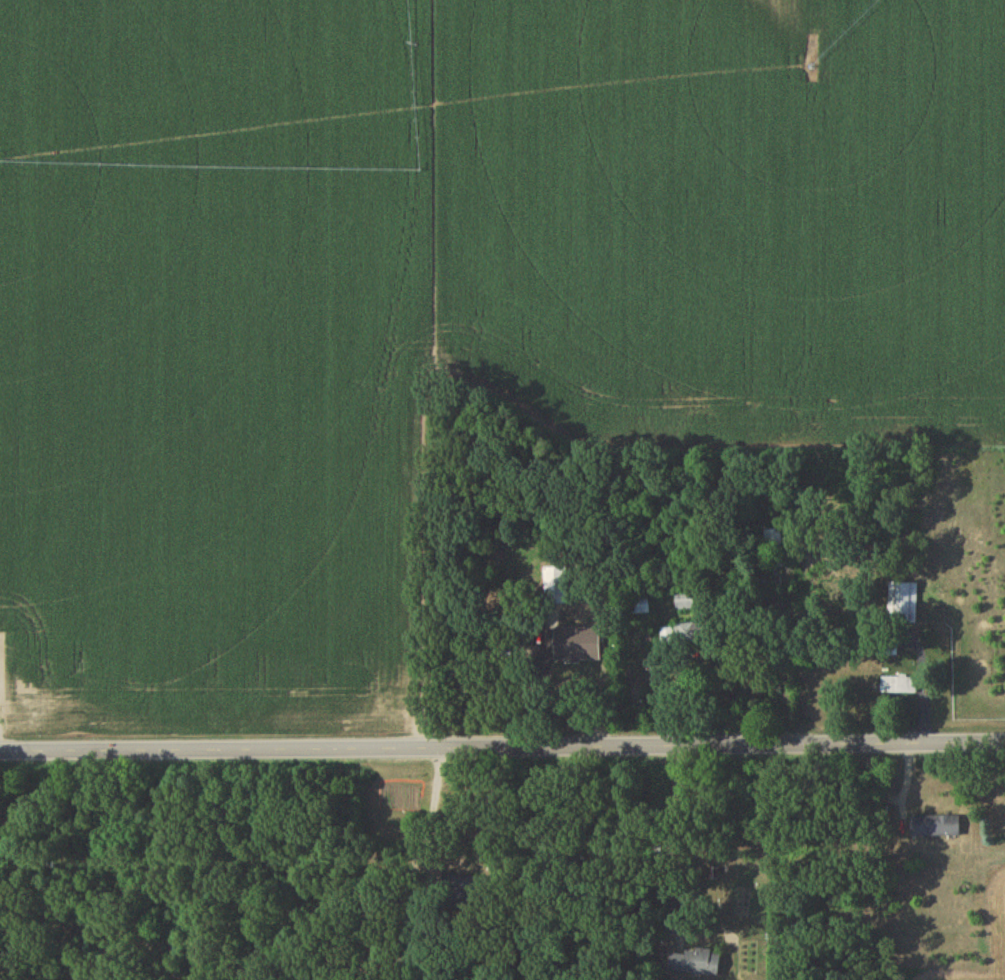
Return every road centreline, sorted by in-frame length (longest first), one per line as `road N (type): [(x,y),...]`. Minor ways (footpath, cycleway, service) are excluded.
road 1 (residential): [(1004,742),(0,752)]

